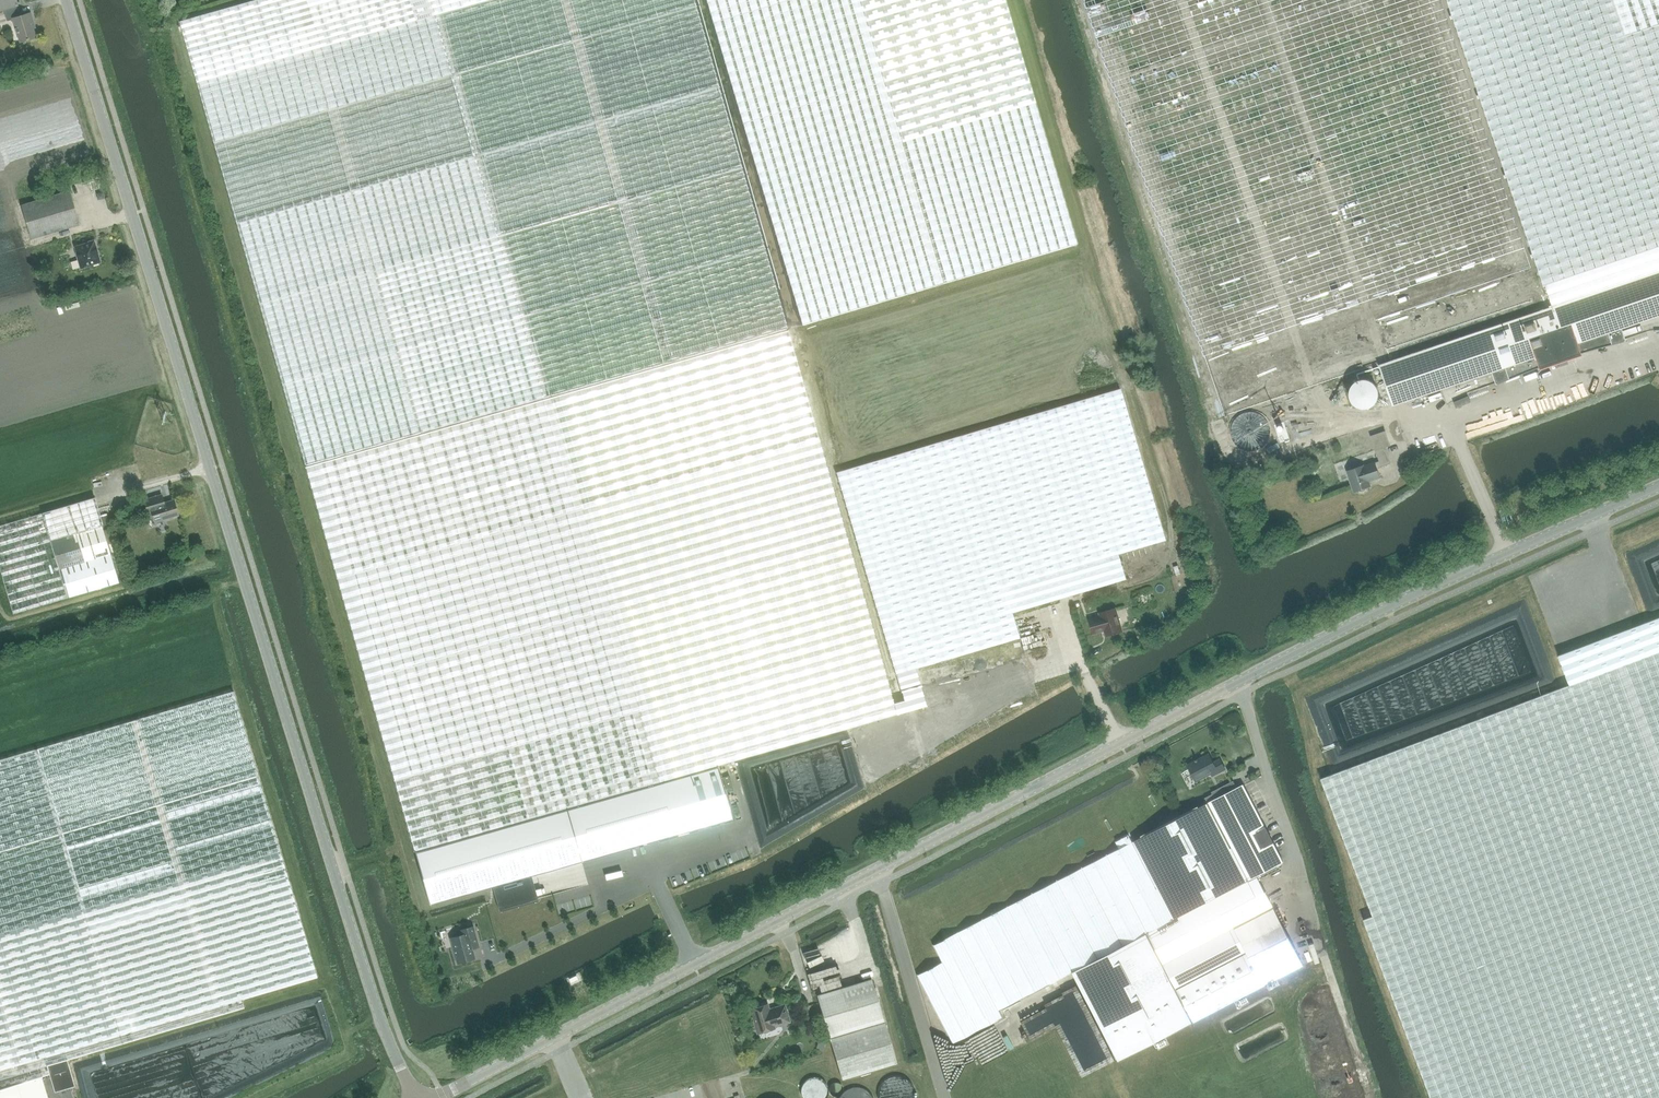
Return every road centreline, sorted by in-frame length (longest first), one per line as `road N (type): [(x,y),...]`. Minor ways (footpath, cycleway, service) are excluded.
road 1 (tertiary): [(438,1097),(1299,652),(1658,486)]
road 2 (unclassified): [(414,1097),(309,789),(67,0)]

